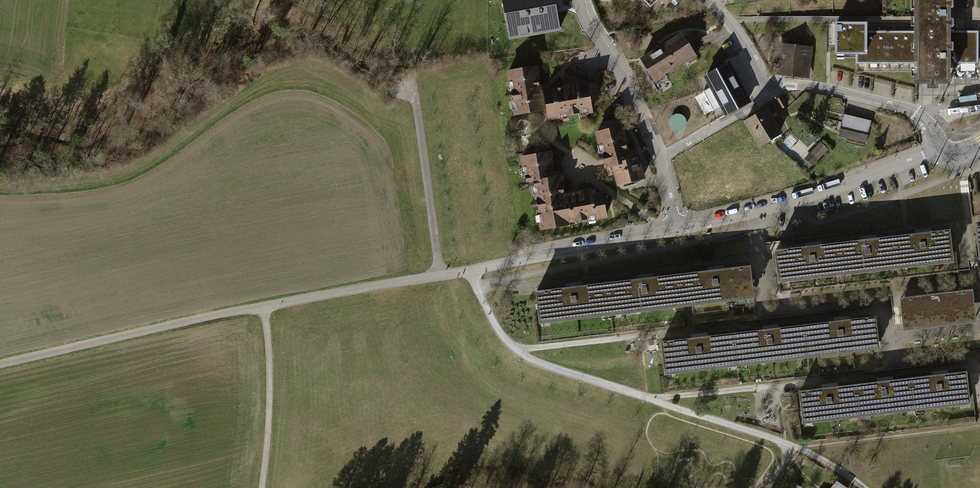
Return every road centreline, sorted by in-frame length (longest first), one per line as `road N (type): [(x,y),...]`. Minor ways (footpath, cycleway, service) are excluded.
road 1 (unclassified): [(438,277),(0,365)]
road 2 (track): [(472,271),(501,335),(526,358),(793,447)]
road 3 (residential): [(937,152),(678,230)]
road 4 (residential): [(678,230),(438,277)]
road 5 (track): [(438,277),(413,91),(399,91)]
road 6 (track): [(262,307),(270,373),(261,487)]
road 7 (residential): [(659,162),(580,0)]
road 8 (residential): [(914,113),(812,86),(767,94)]
road 9 (residential): [(767,94),(659,162)]

